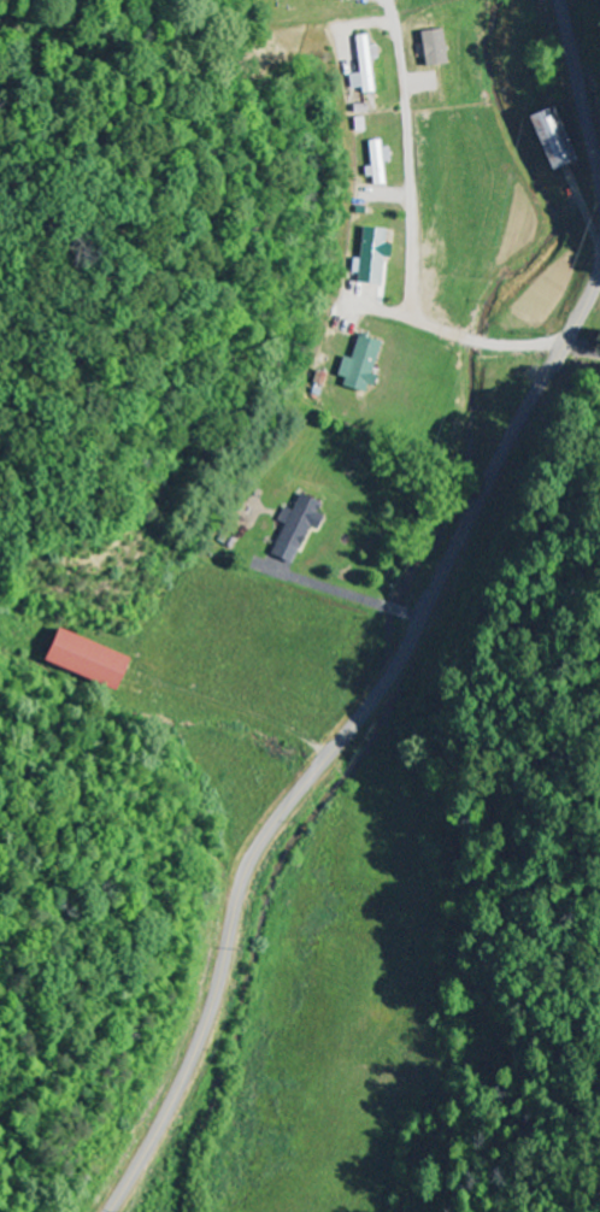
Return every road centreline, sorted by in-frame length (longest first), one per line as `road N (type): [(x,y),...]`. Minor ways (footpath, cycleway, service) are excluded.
road 1 (secondary): [(112,1211),(183,1088),(257,855),(414,634),(581,295),(599,237),(599,184),(560,0)]
road 2 (residential): [(406,647),(449,743),(459,975),(434,1137),(408,1211)]
road 3 (residential): [(558,340),(490,345),(419,317),(402,46),(388,24),(358,25)]

